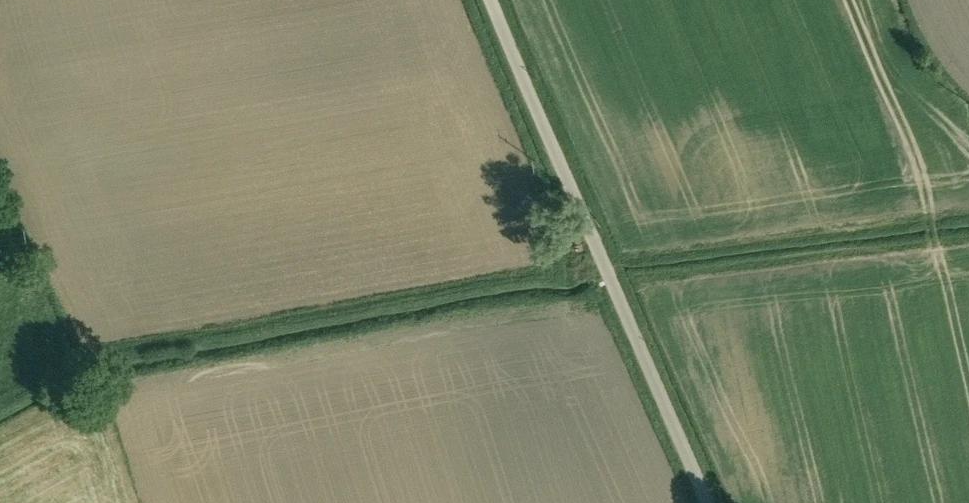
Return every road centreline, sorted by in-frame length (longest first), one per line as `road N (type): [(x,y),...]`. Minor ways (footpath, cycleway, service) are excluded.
road 1 (residential): [(713,502),(499,0)]

